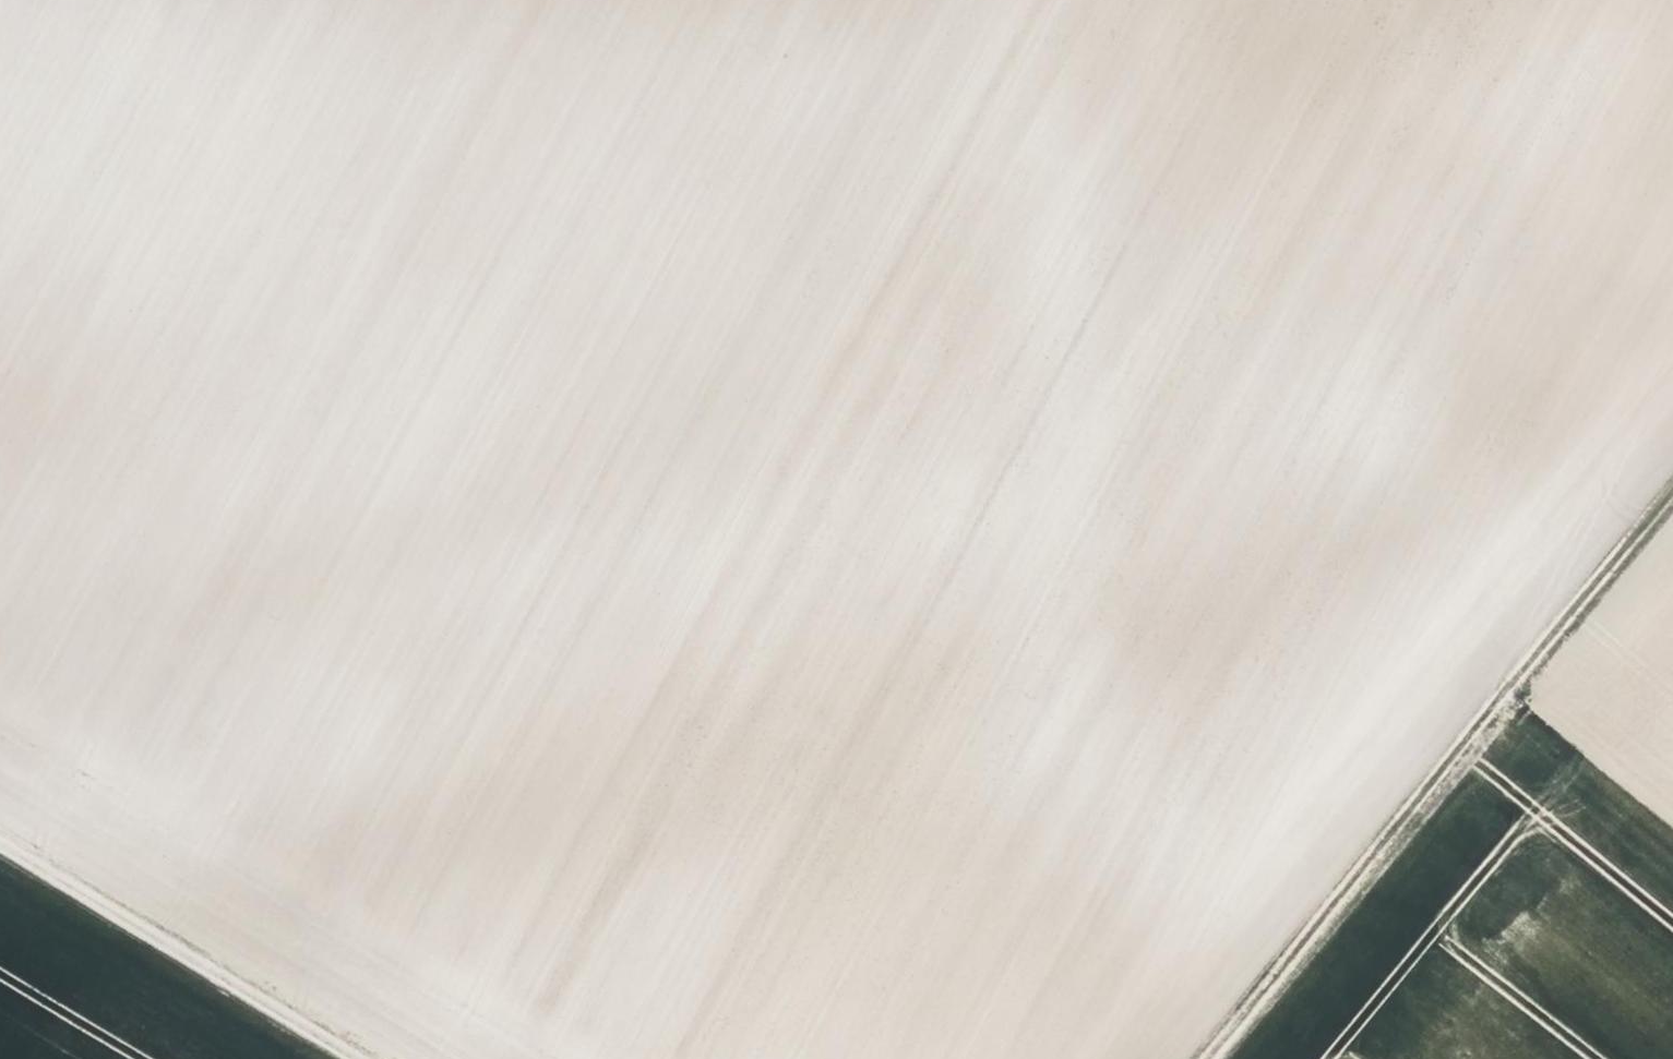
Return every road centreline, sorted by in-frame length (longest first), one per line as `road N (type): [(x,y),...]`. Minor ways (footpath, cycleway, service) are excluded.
road 1 (track): [(1208,1058),(1672,492)]
road 2 (track): [(365,1058),(0,838)]

